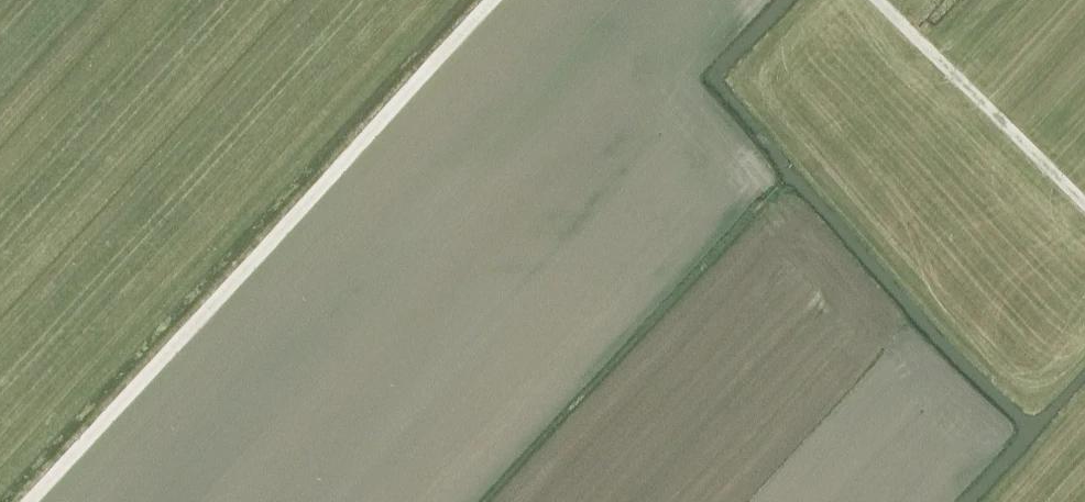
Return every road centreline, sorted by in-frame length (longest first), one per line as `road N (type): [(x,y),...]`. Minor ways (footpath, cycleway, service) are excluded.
road 1 (track): [(26,501),(491,0)]
road 2 (track): [(875,0),(1084,206)]

